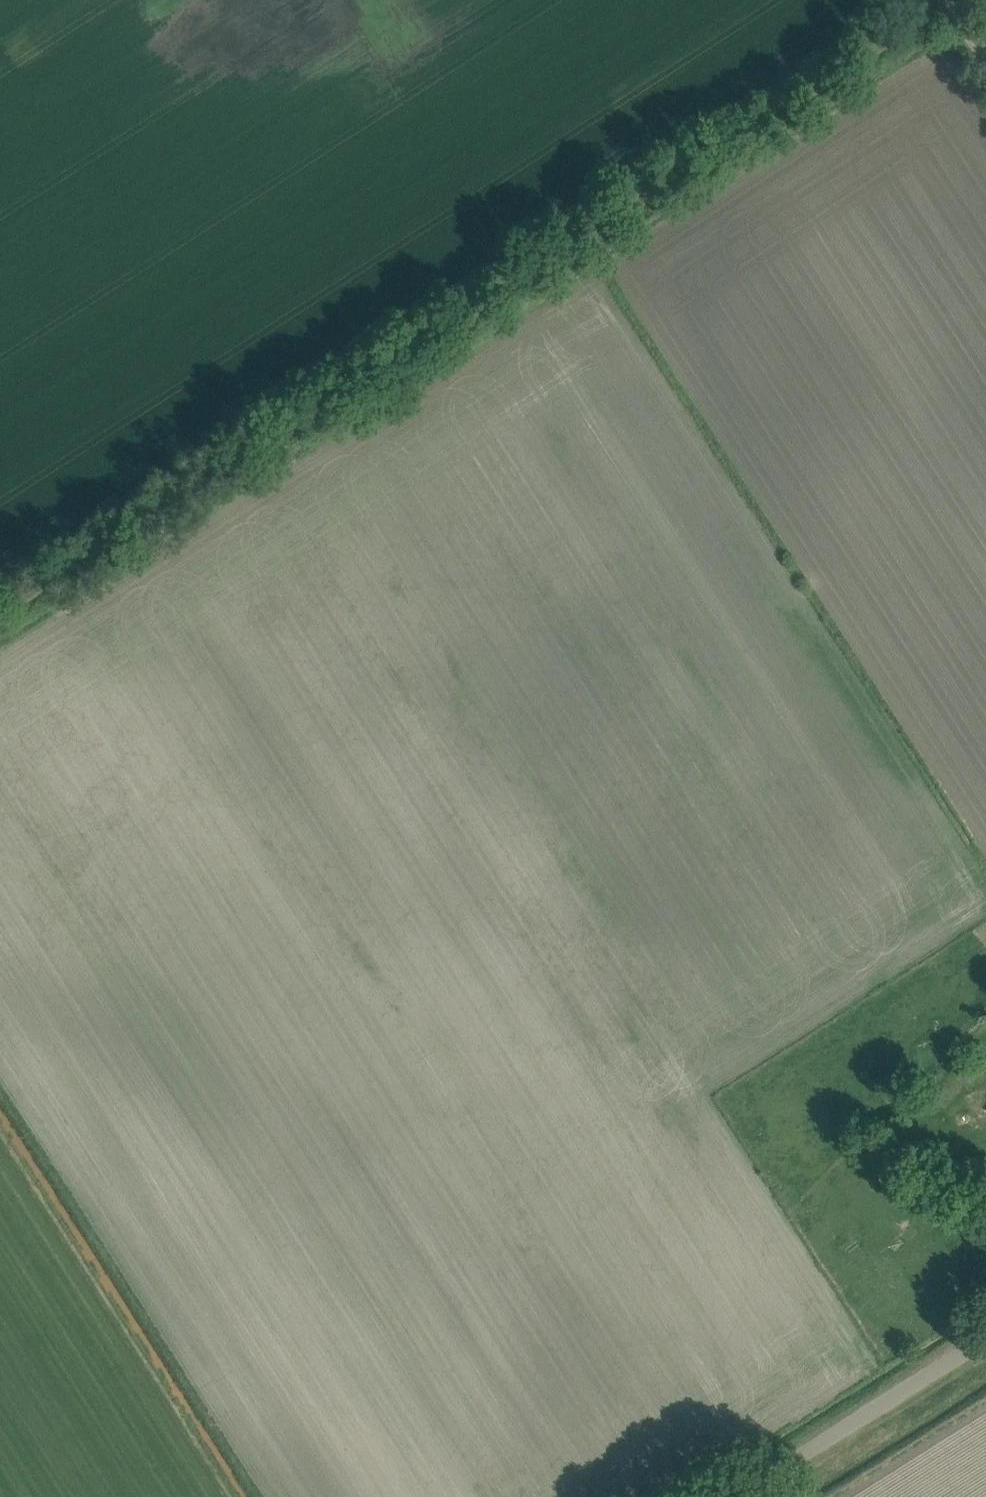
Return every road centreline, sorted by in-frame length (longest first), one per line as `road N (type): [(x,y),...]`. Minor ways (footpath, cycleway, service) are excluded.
road 1 (track): [(0,618),(950,10)]
road 2 (unclassified): [(731,1496),(985,1336)]

